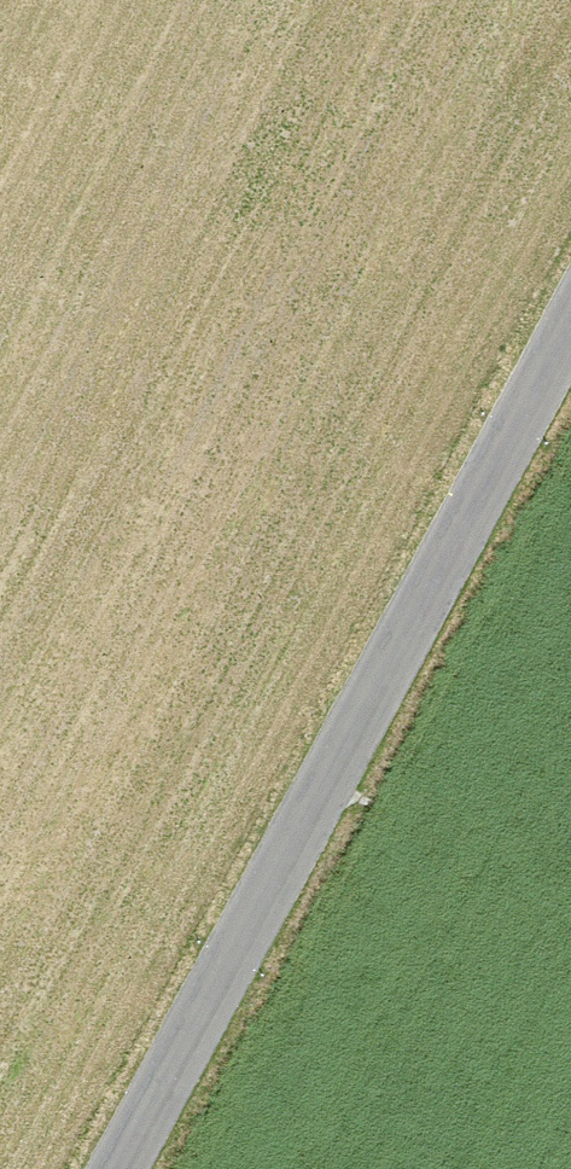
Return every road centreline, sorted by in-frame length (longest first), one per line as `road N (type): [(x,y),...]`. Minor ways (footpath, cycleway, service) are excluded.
road 1 (tertiary): [(570,343),(128,1168)]
road 2 (motorway): [(0,867),(570,570)]
road 3 (motorway): [(570,42),(0,329)]

